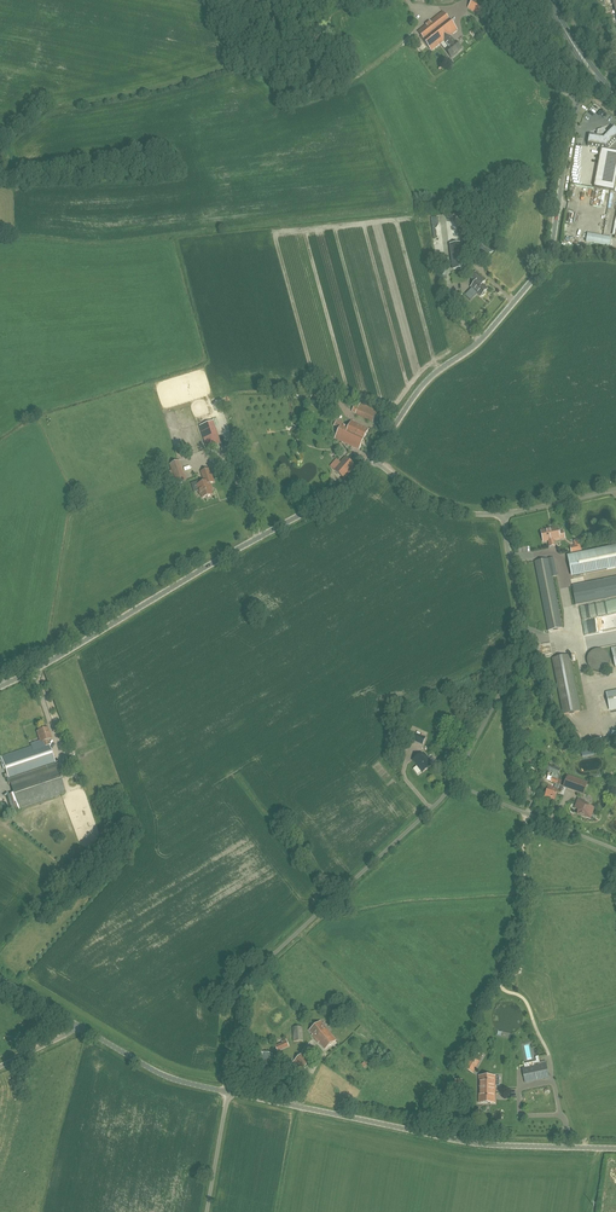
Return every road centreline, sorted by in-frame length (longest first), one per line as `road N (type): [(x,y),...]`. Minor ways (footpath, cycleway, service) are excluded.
road 1 (unclassified): [(370,460),(429,377),(478,341),(544,266),(574,118),(600,81)]
road 2 (unclassified): [(0,687),(323,503),(370,460)]
road 3 (unclassified): [(227,1093),(240,998),(250,977),(453,784)]
road 4 (unclassified): [(615,1149),(473,1144),(227,1093)]
road 5 (unclassified): [(453,784),(520,641),(503,513)]
road 6 (unclassified): [(615,850),(453,784)]
road 7 (unclassified): [(227,1093),(166,1078),(80,1027)]
road 8 (unclassified): [(370,460),(447,511),(503,513)]
road 9 (unclassified): [(206,1211),(227,1093)]

